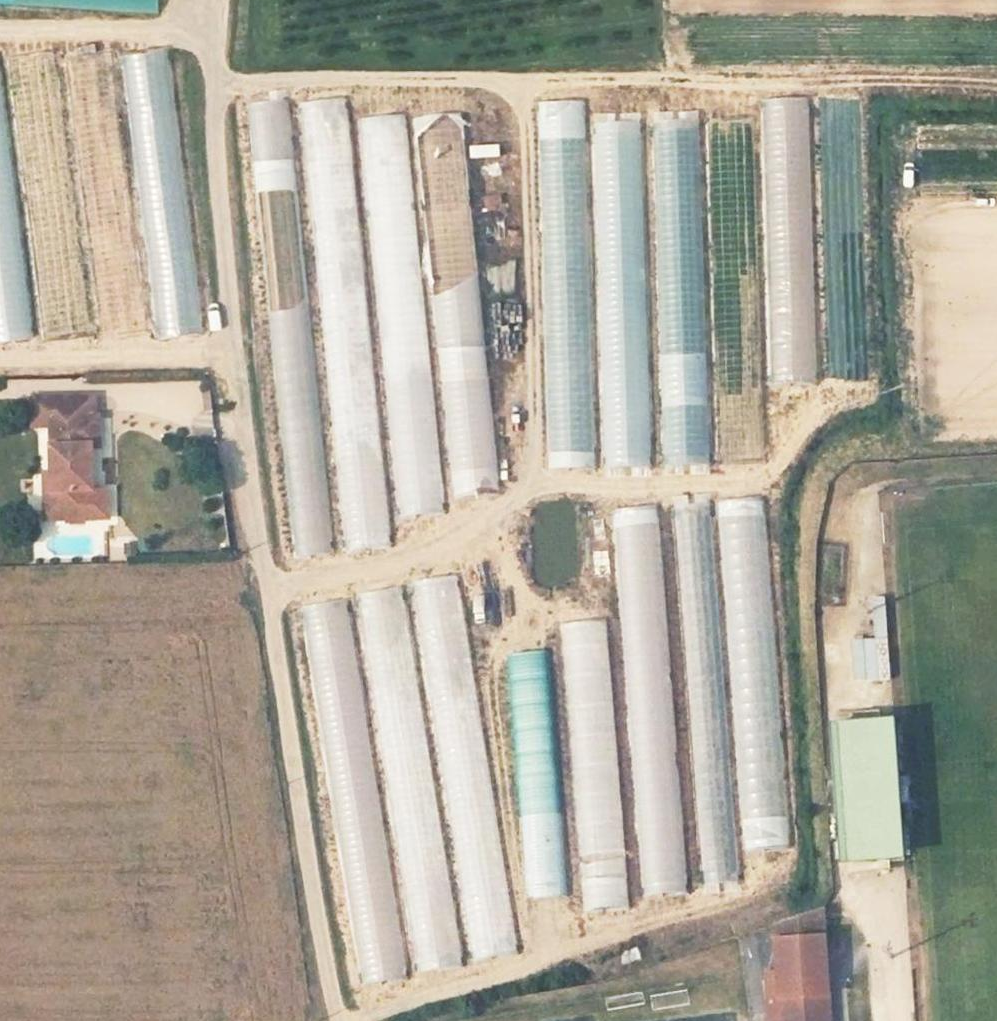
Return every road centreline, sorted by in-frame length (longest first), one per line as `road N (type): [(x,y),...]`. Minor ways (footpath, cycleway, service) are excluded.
road 1 (track): [(227,0),(217,78),(249,463),(341,1020)]

